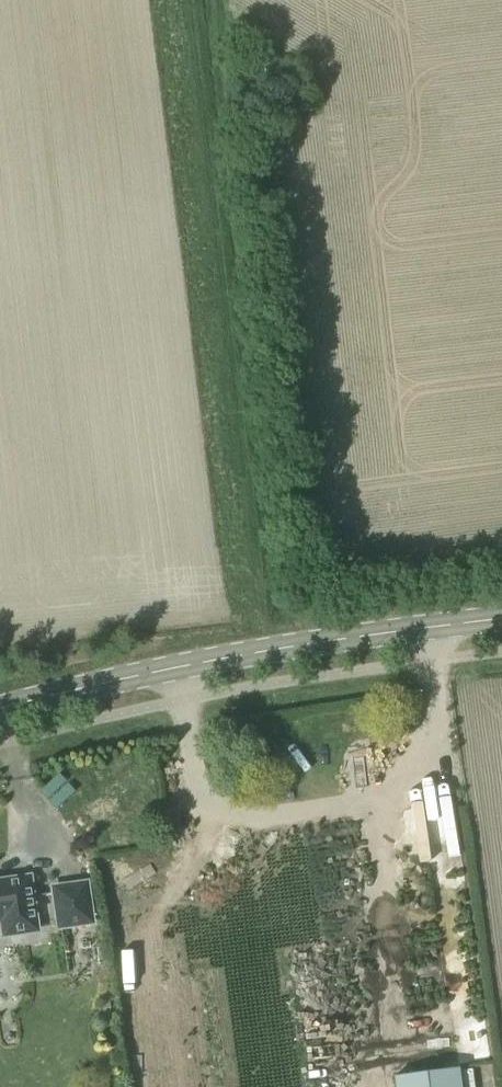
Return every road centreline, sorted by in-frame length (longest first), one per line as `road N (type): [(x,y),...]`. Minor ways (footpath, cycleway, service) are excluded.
road 1 (tertiary): [(501,618),(312,641),(0,707)]

